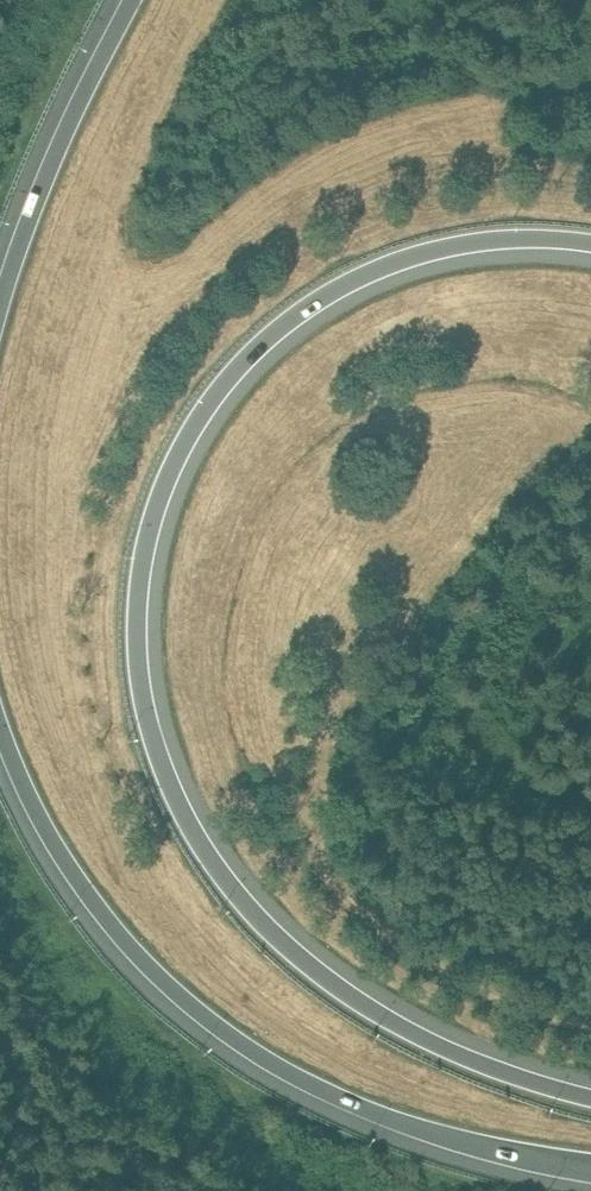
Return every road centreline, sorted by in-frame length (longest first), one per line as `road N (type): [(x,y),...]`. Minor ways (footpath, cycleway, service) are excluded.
road 1 (motorway): [(590,1097),(510,1075),(438,1043),(368,1003),(260,914),(184,809),(157,738),(143,629),(157,517),(171,482),(222,394),(275,334),(379,268),(466,241),(590,241)]
road 2 (motorway): [(0,721),(33,795),(99,905),(198,1006),(267,1059),(371,1113),(590,1171)]
road 3 (motorway): [(132,0),(54,156),(0,301)]

